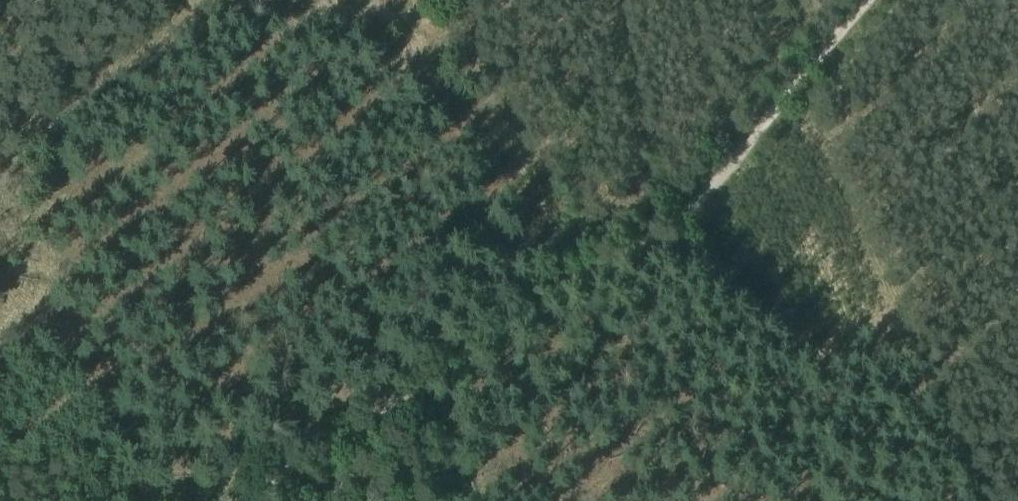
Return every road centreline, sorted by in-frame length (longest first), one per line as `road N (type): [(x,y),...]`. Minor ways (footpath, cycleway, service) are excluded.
road 1 (track): [(986,500),(797,79)]
road 2 (track): [(589,277),(241,500)]
road 3 (track): [(864,0),(694,202),(589,277)]
road 4 (track): [(589,277),(452,0)]
road 5 (track): [(418,387),(469,500)]

